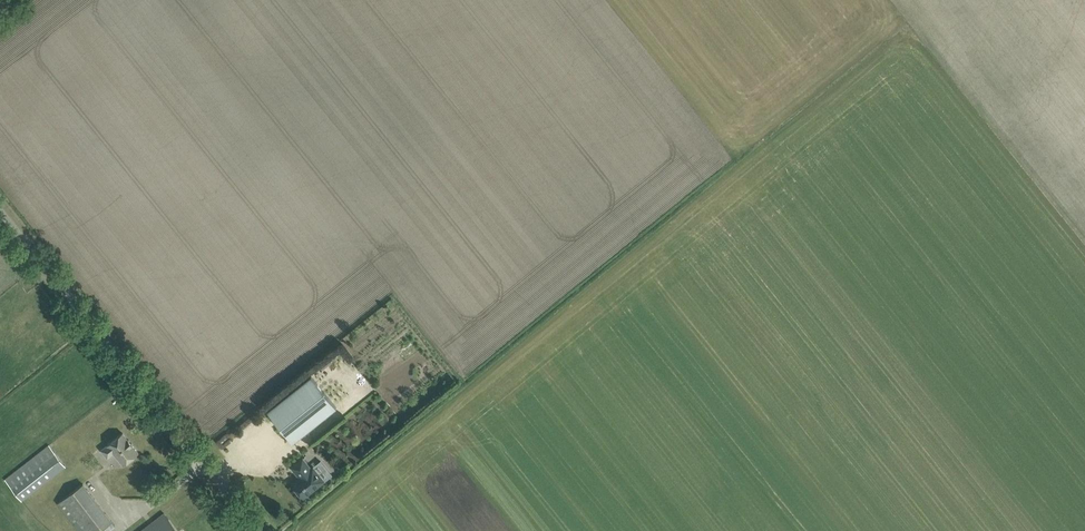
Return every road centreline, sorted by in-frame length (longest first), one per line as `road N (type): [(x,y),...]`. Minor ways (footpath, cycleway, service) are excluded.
road 1 (tertiary): [(258,530),(0,212)]

